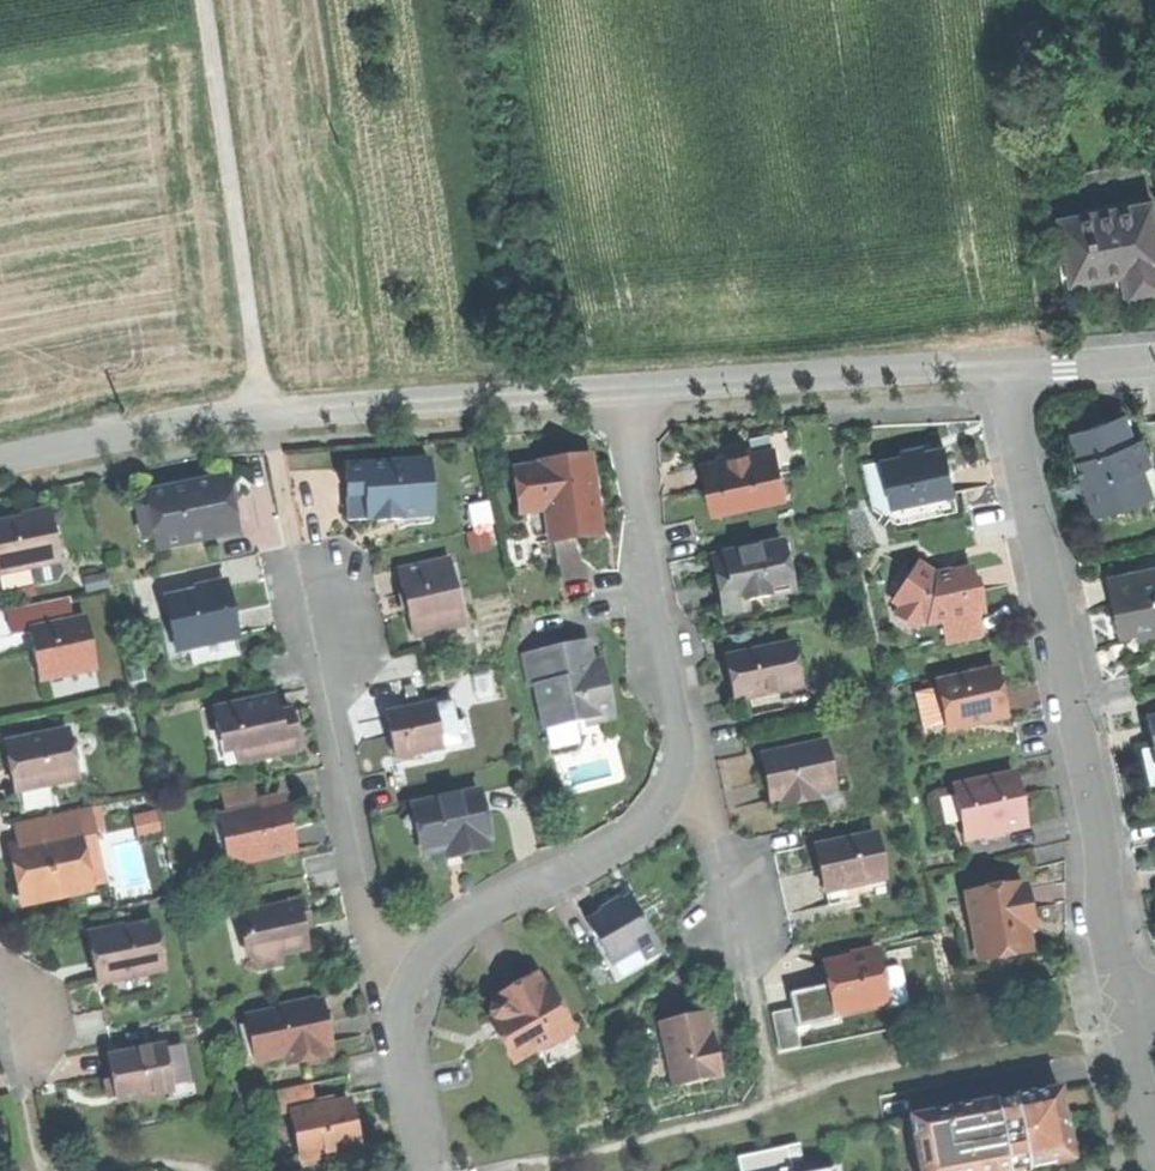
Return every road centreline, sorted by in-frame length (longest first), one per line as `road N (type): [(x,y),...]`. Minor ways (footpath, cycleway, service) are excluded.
road 1 (residential): [(1003,372),(1097,833),(1115,1004)]
road 2 (unclassified): [(203,0),(266,413)]
road 3 (residential): [(688,771),(679,704),(653,647),(623,391)]
road 4 (residential): [(388,983),(307,608)]
road 5 (residential): [(623,391),(1003,372)]
road 6 (residential): [(388,983),(457,921),(581,868),(663,814),(688,771)]
road 7 (residential): [(266,413),(623,391)]
road 8 (residential): [(0,468),(266,413)]
road 9 (residential): [(426,1170),(388,983)]
road 10 (residential): [(1115,1004),(1154,1170)]
road 11 (residential): [(688,771),(737,921)]
road 12 (residential): [(1154,358),(1003,372)]

